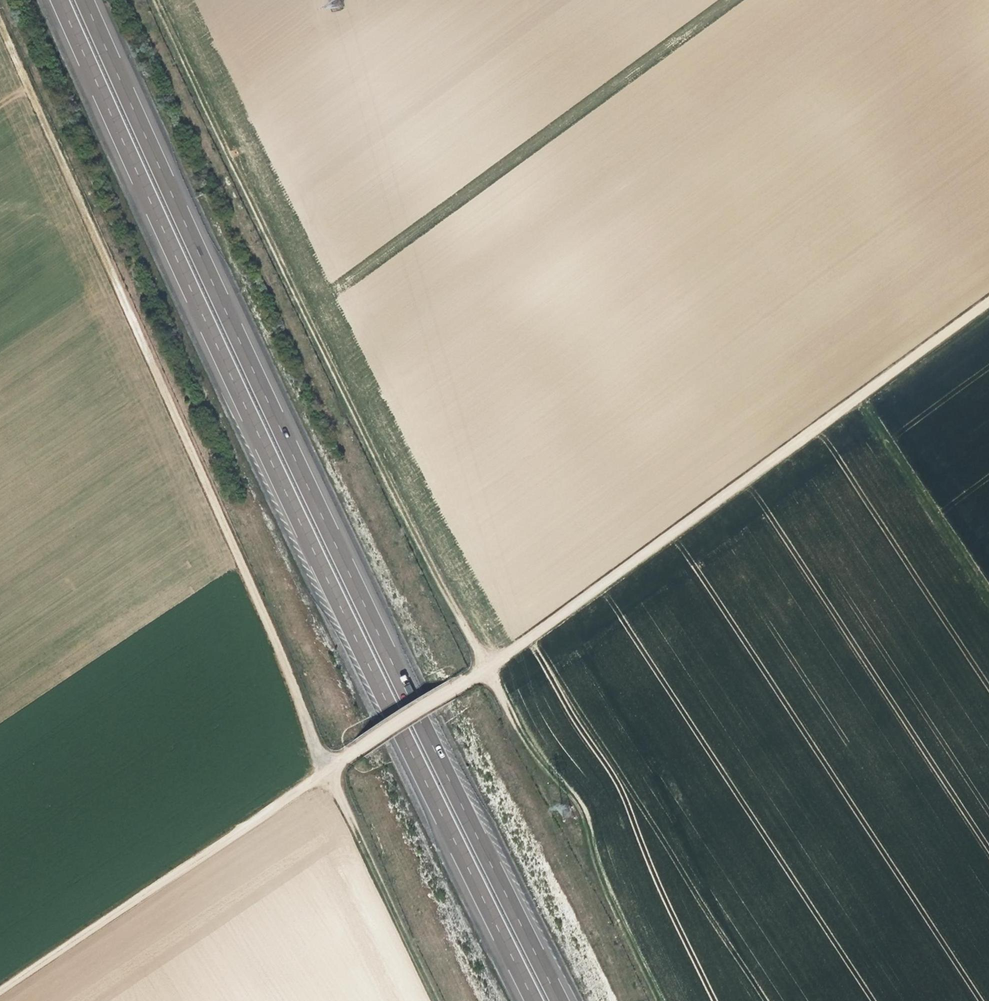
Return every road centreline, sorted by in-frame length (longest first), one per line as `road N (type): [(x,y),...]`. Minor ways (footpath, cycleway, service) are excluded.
road 1 (track): [(657,1000),(586,855),(589,820),(575,794),(543,774),(493,682),(495,661),(474,644),(409,524),(154,0)]
road 2 (motorway): [(566,1000),(89,0)]
road 3 (motorway): [(62,0),(537,1000)]
road 4 (track): [(0,27),(434,1000)]
road 5 (track): [(495,661),(988,303)]
road 6 (track): [(328,770),(0,989)]
road 7 (track): [(864,394),(988,586)]
road 8 (unclassified): [(495,661),(328,770)]

